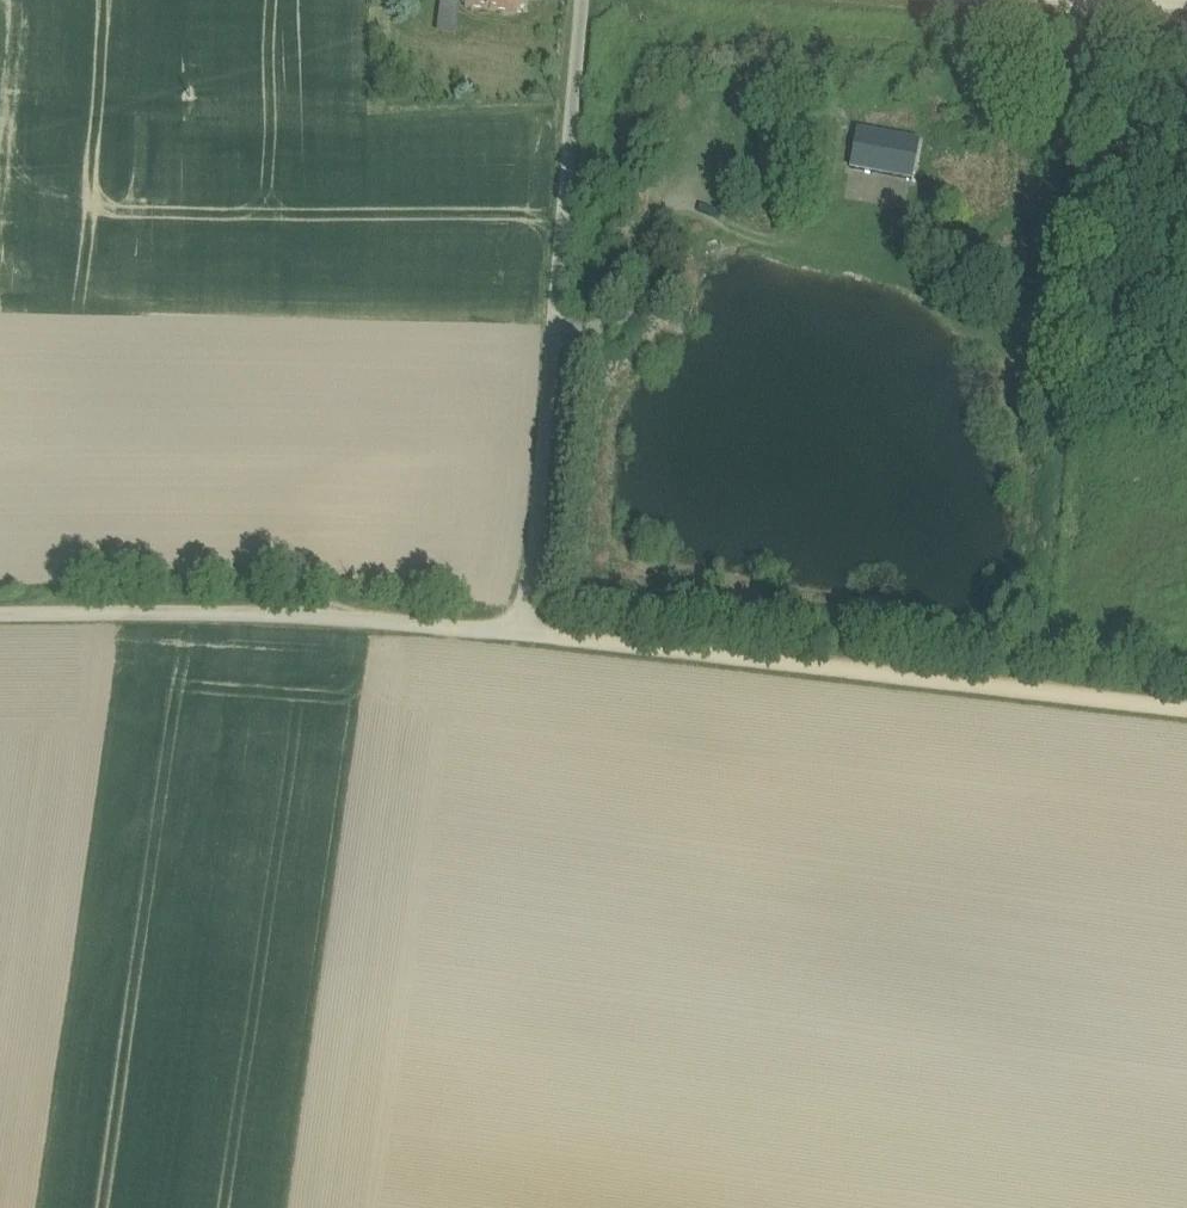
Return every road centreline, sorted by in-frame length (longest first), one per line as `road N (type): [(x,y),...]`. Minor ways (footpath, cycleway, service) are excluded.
road 1 (track): [(523,623),(1186,706)]
road 2 (track): [(523,623),(583,0)]
road 3 (track): [(0,621),(523,623)]

